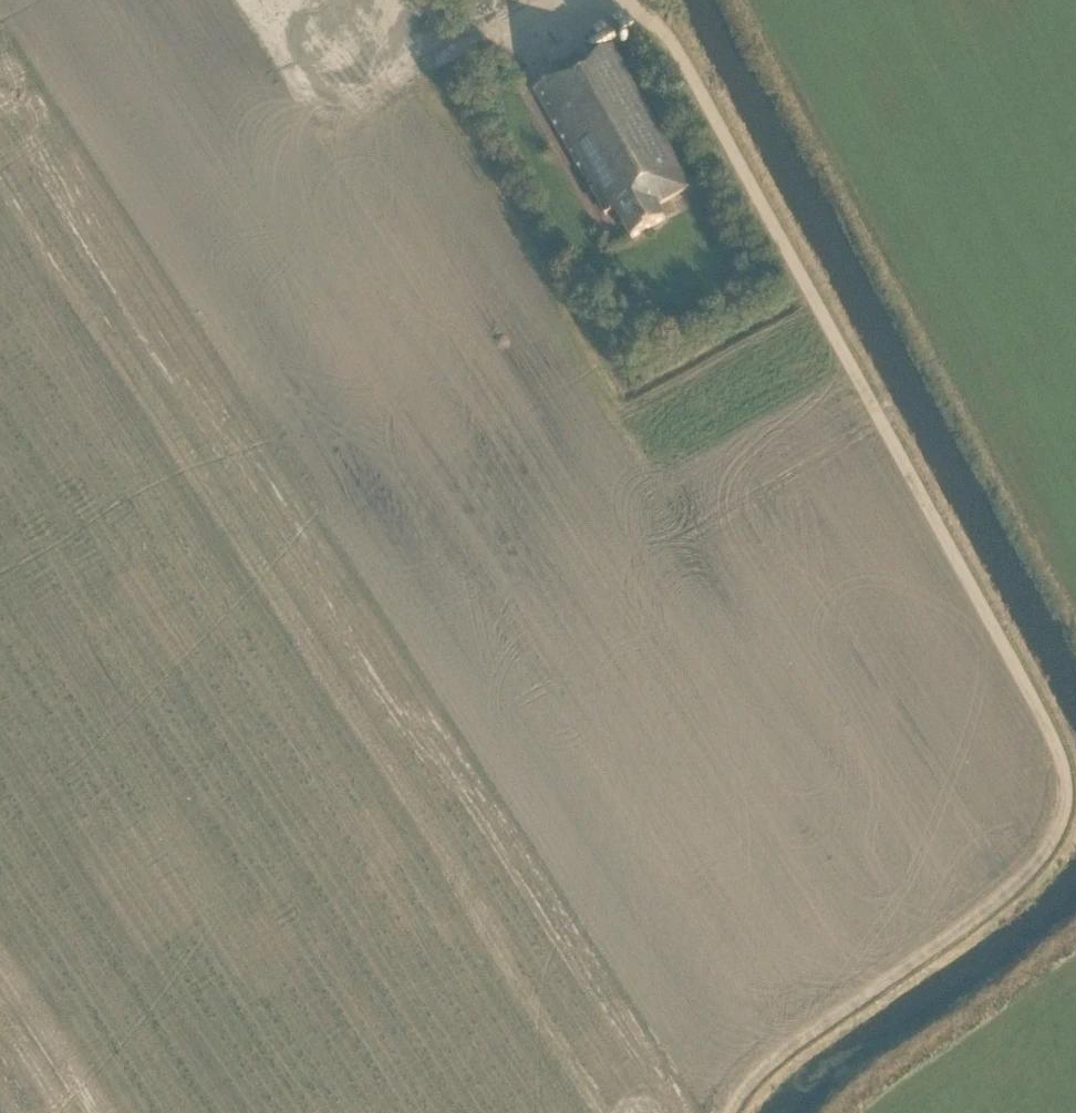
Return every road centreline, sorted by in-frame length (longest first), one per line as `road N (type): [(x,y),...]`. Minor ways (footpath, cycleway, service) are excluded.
road 1 (track): [(638,0),(683,63),(1047,725),(1067,799),(1048,857),(1011,897),(812,1037),(735,1112)]

